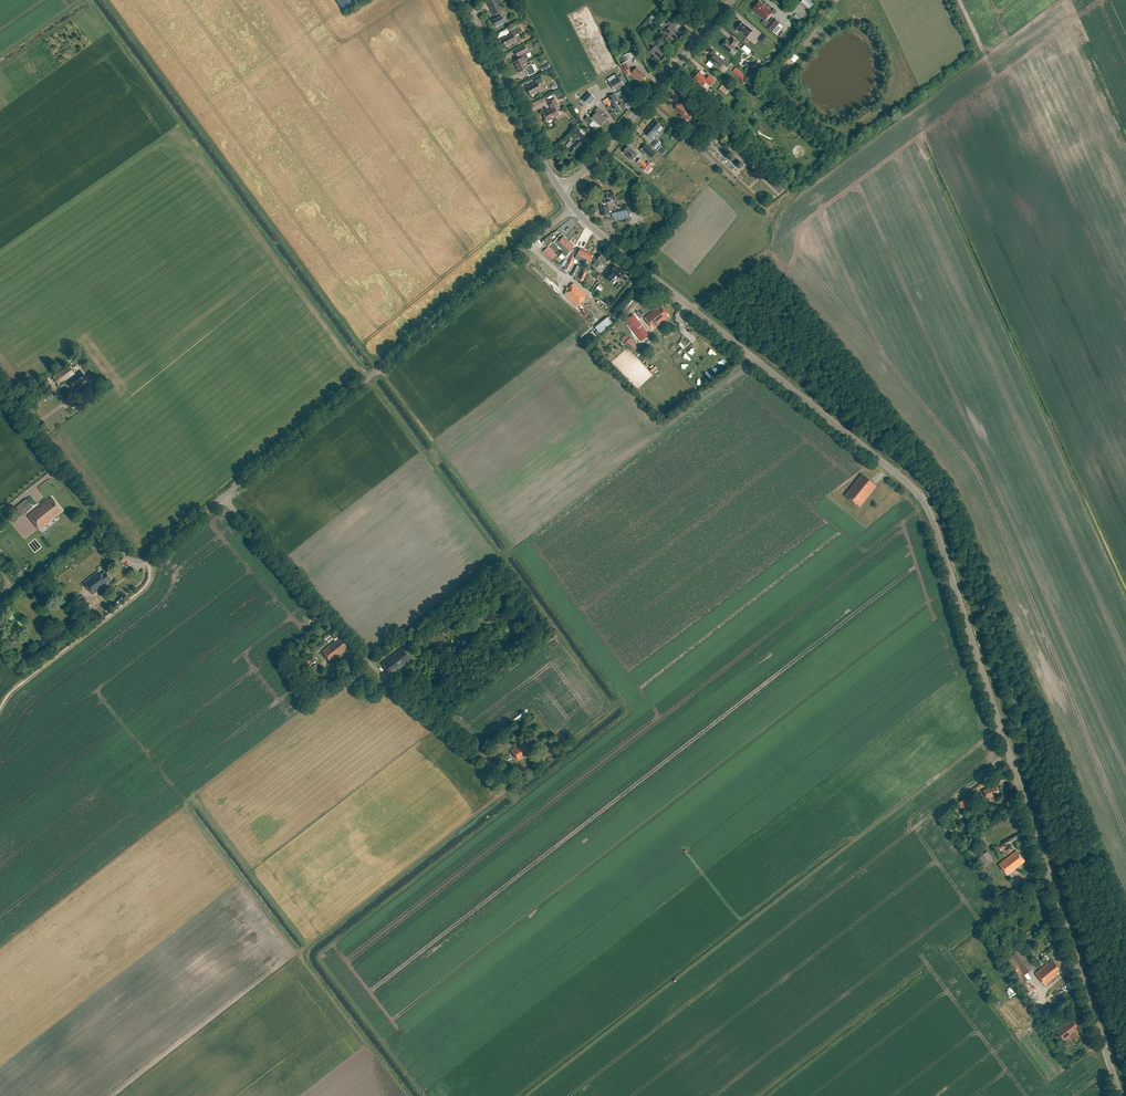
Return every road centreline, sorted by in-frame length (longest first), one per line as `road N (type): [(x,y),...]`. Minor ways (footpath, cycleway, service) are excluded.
road 1 (tertiary): [(1120,1095),(923,499),(572,207)]
road 2 (unclassified): [(572,207),(224,497)]
road 3 (unclassified): [(507,778),(380,674),(224,497)]
road 4 (unclassified): [(224,497),(148,559),(132,563),(0,385)]
road 5 (unclassified): [(560,188),(588,168),(730,0)]
road 6 (tertiary): [(560,188),(464,0)]
road 7 (track): [(647,100),(766,209)]

